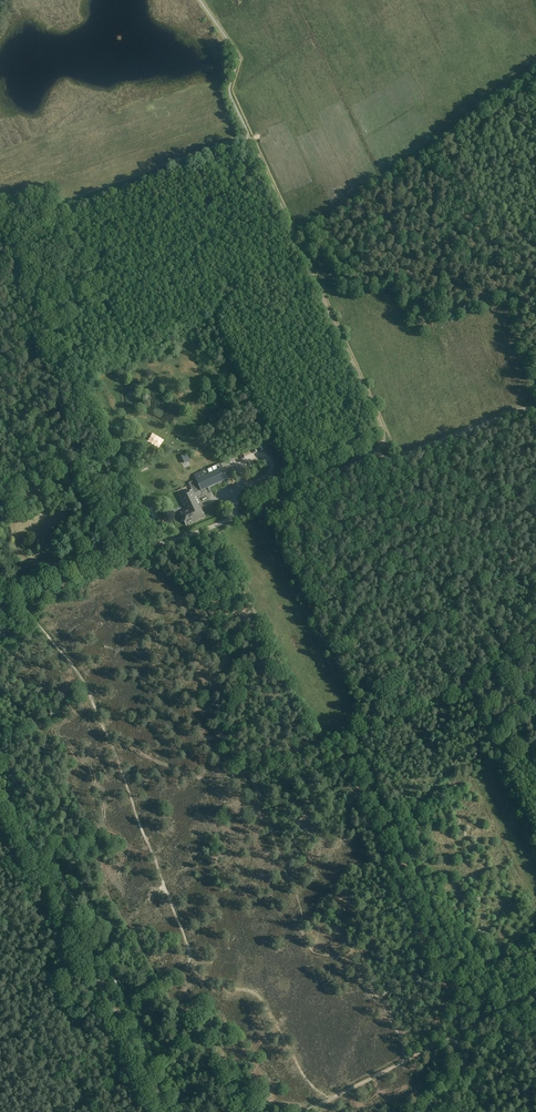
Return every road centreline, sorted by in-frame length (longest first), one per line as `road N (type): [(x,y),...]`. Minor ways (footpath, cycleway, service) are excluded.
road 1 (tertiary): [(165,1111),(0,786)]
road 2 (track): [(248,138),(381,423),(381,468)]
road 3 (unclassified): [(264,505),(183,539),(0,588)]
road 4 (track): [(535,411),(404,455),(362,460),(274,500)]
road 5 (track): [(108,555),(92,505),(63,465),(0,435)]
road 6 (track): [(486,1109),(447,1038),(407,1059)]

